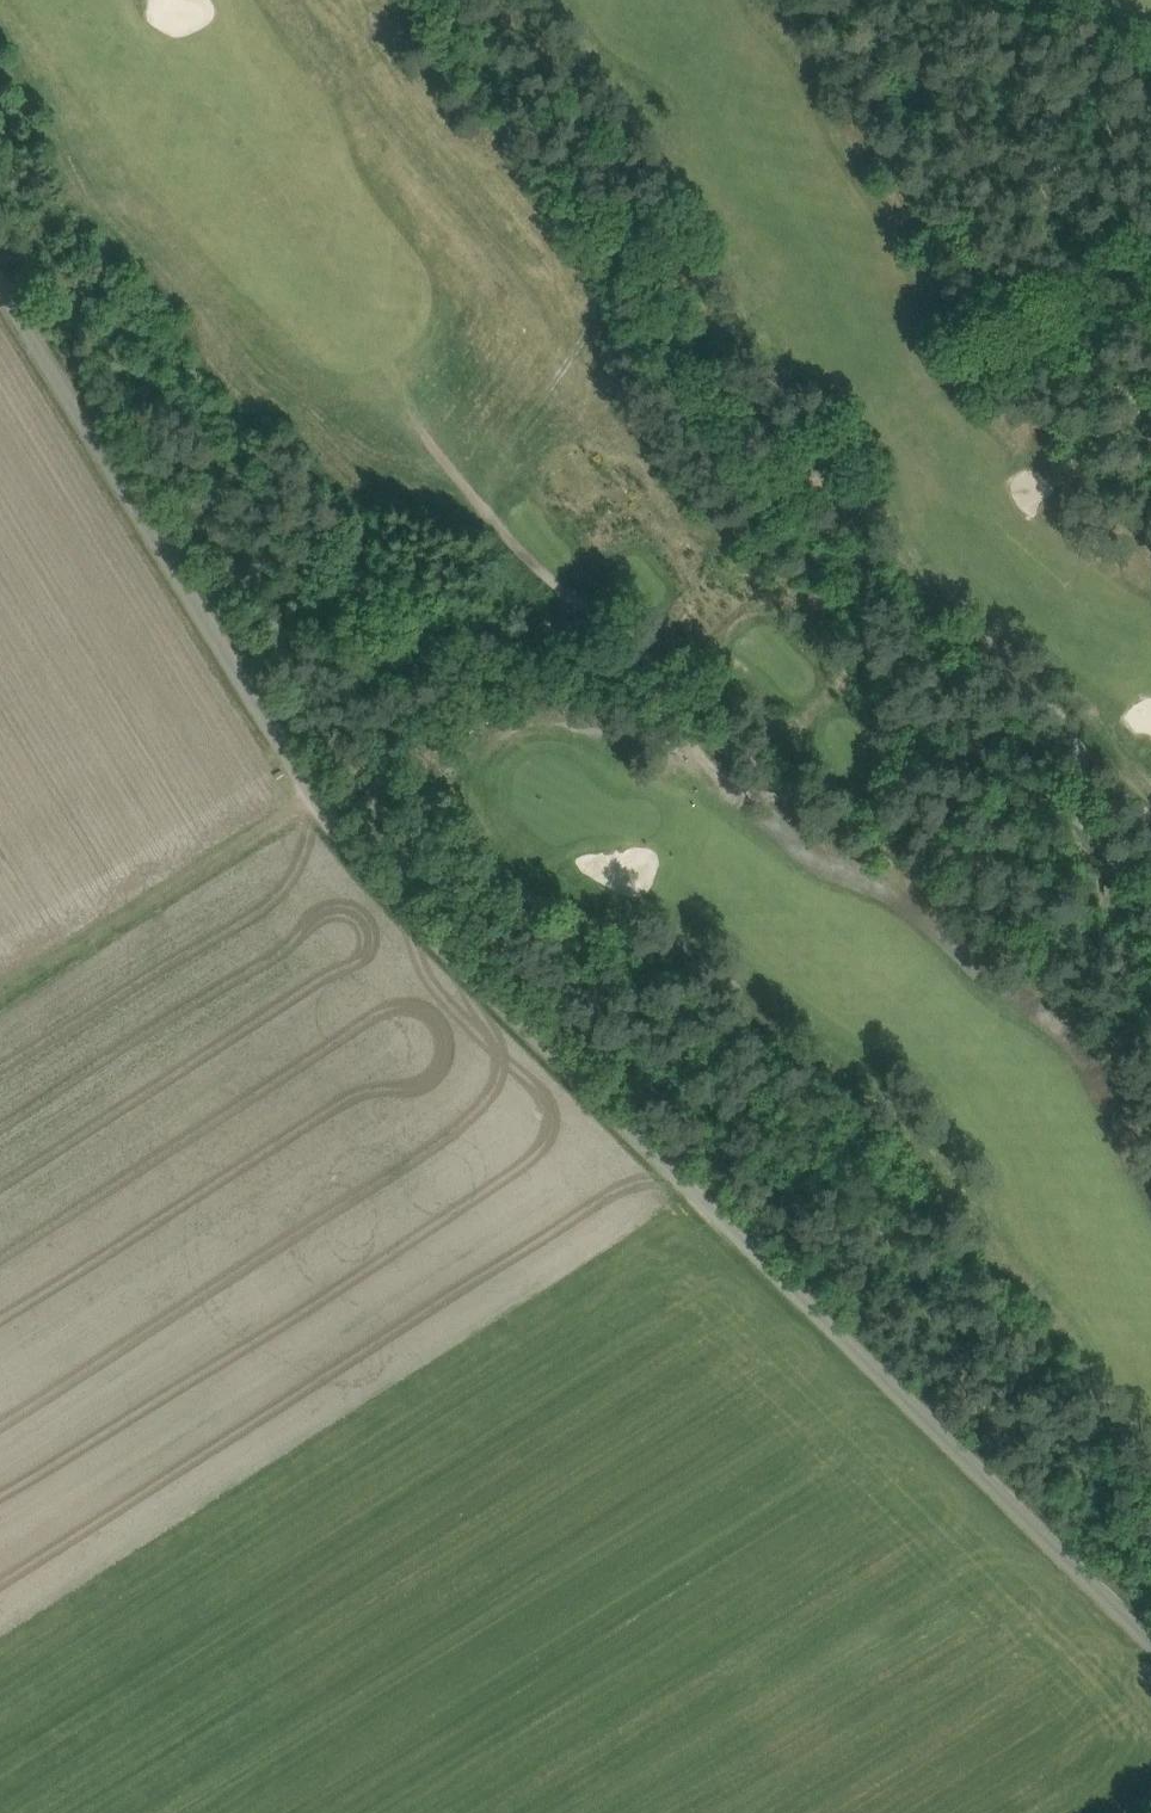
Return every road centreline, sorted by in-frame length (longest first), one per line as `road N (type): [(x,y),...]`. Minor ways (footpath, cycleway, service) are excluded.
road 1 (unclassified): [(1150,1641),(367,866),(315,798),(0,287)]
road 2 (track): [(0,995),(315,798)]

